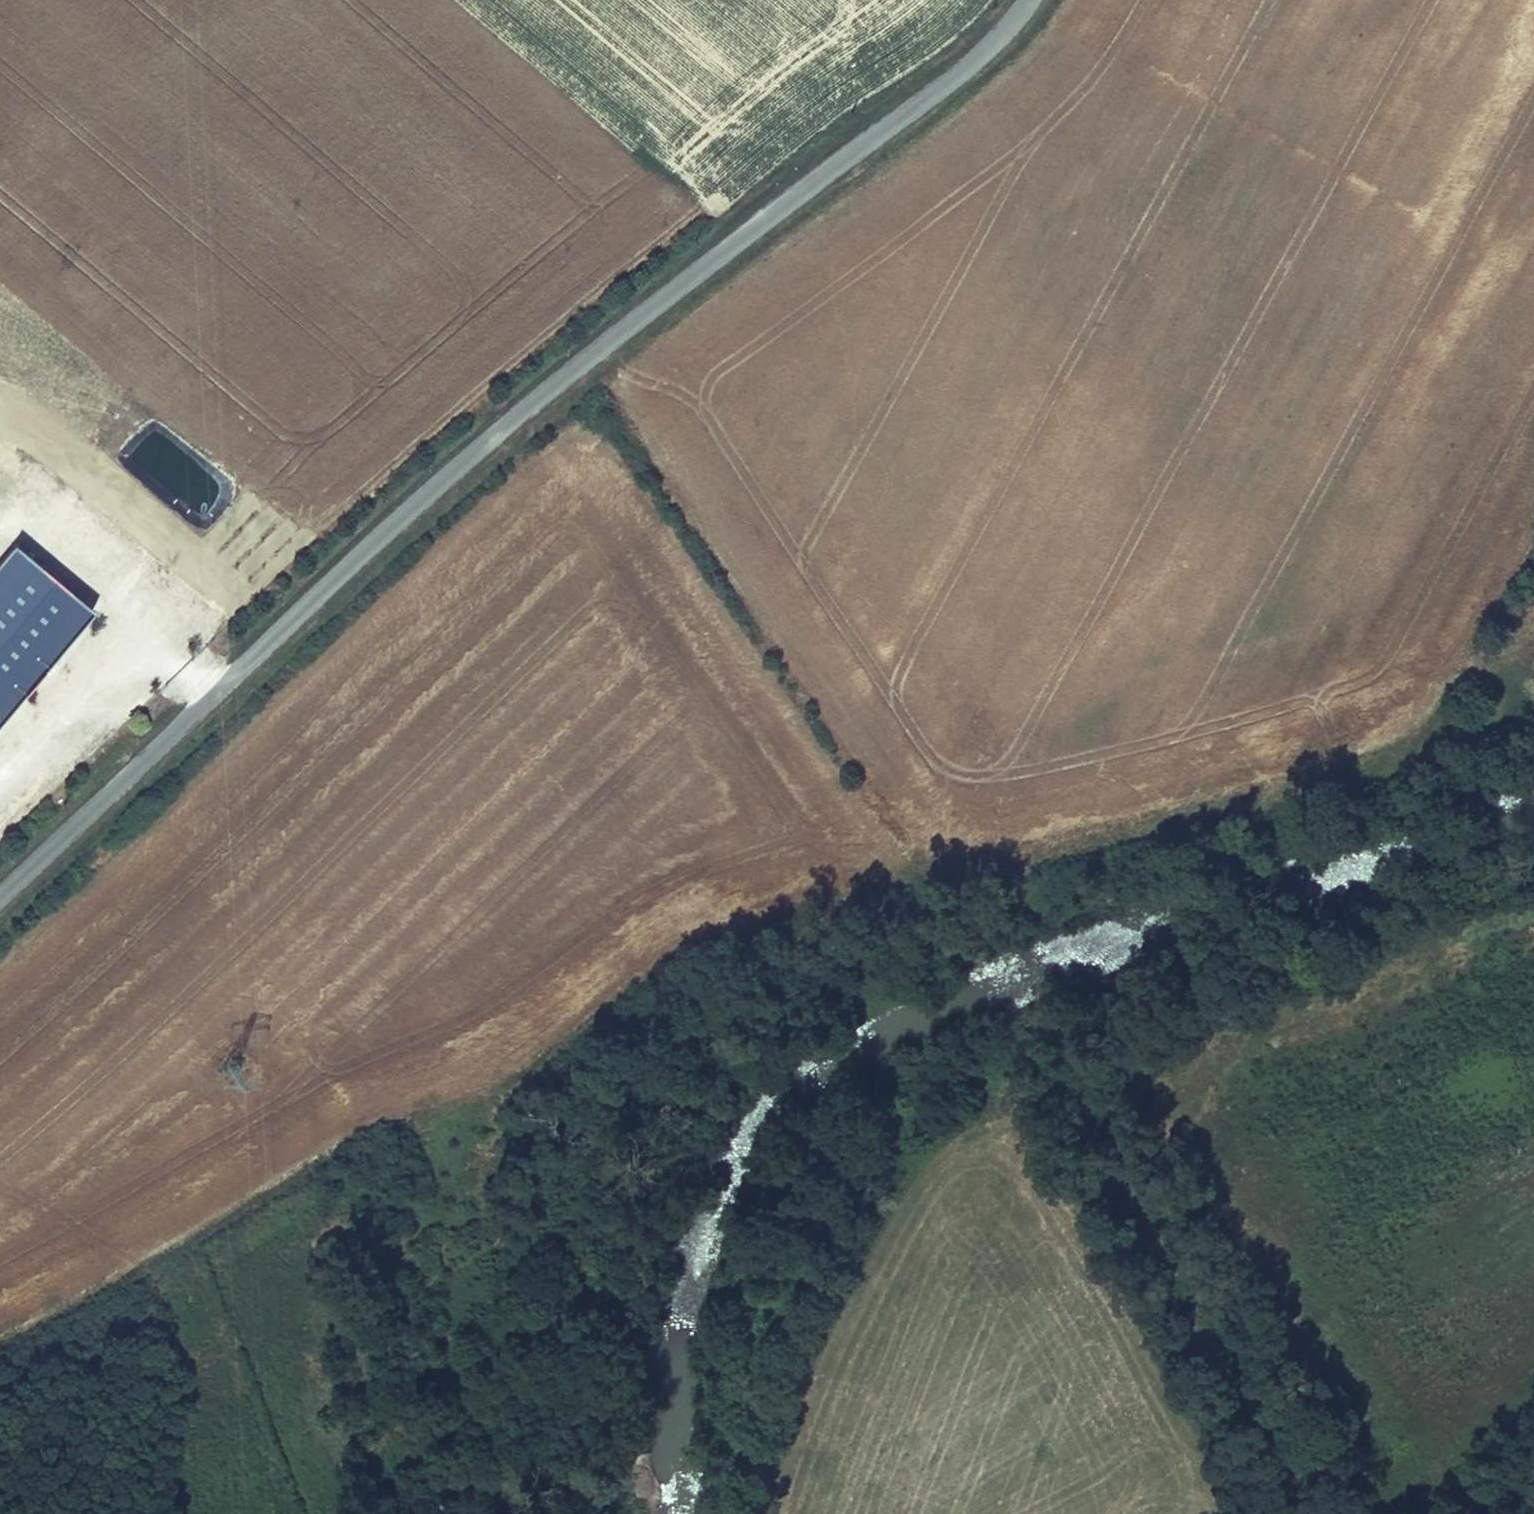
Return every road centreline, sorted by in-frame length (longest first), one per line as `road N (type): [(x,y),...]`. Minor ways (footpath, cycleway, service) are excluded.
road 1 (unclassified): [(0,896),(544,393),(970,64),(1027,0)]
road 2 (track): [(1311,1513),(1184,1289),(1040,1076)]

